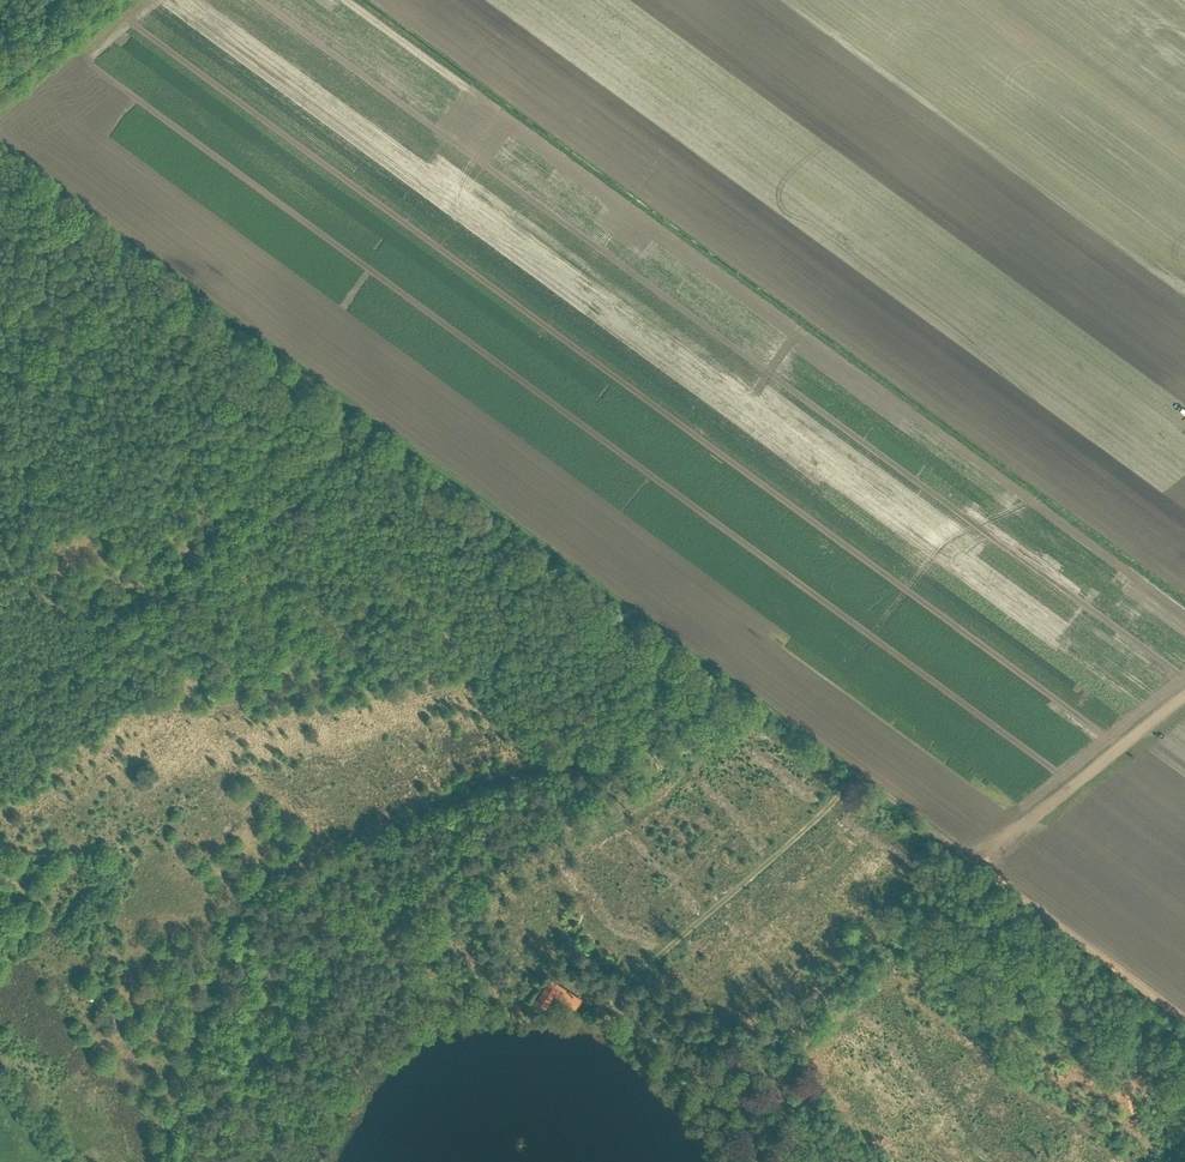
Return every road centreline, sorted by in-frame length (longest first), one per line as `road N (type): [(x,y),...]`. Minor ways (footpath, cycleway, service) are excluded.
road 1 (track): [(163,1161),(227,927),(262,881),(493,789),(627,747),(739,693)]
road 2 (track): [(1184,1020),(979,861),(739,693)]
road 3 (track): [(562,979),(601,1001),(852,774)]
road 4 (track): [(0,850),(178,846),(286,868)]
road 5 (track): [(1184,695),(979,861)]

